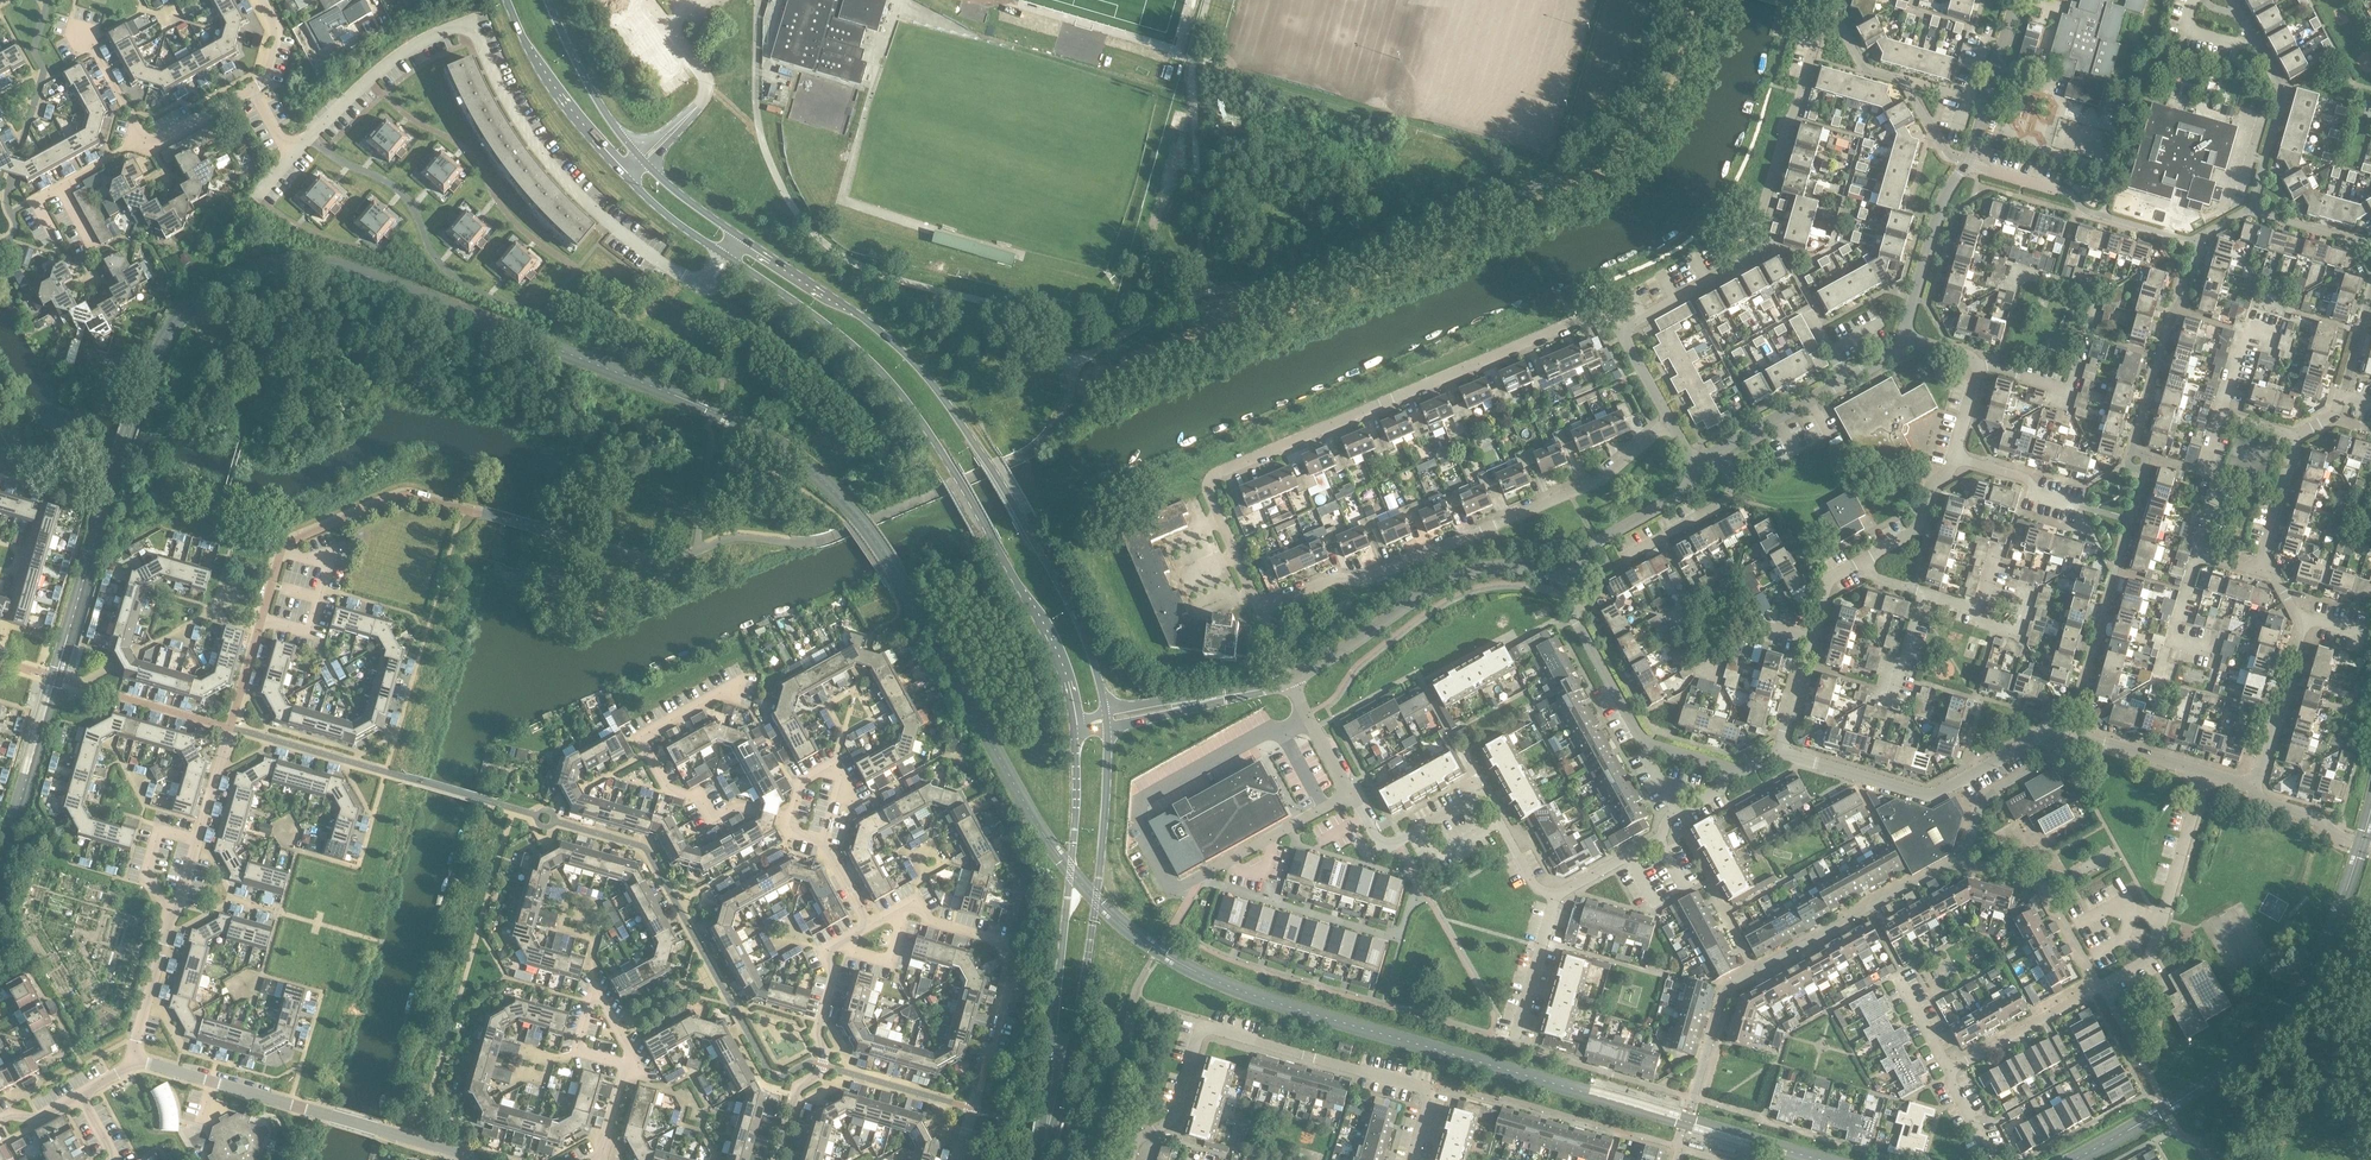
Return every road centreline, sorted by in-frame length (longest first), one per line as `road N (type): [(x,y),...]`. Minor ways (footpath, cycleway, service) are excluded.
road 1 (secondary): [(1109,708),(1087,627),(942,390),(881,329),(744,237)]
road 2 (secondary): [(723,261),(893,389),(1040,634),(1073,728)]
road 3 (residential): [(1259,605),(1212,499),(1218,476),(1587,318),(1617,322)]
road 4 (residential): [(671,270),(567,186),(524,129),(472,35),(447,33),(405,53),(296,151),(285,141)]
road 5 (residential): [(1347,795),(1171,889),(1138,822),(1139,801),(1271,730),(1308,719)]
road 6 (residential): [(1778,752),(1827,584),(1918,533),(1930,485),(1956,458),(1979,370)]
road 7 (residential): [(1414,1159),(1429,1104),(1422,1089),(1207,1029),(1200,1030),(1176,1120),(1144,1140),(1133,1159)]
road 8 (residential): [(1259,605),(1323,582),(1358,582),(1598,479),(1664,415)]
road 9 (tertiary): [(2203,774),(2036,737),(1931,792),(1778,752)]
road 10 (residential): [(1617,322),(1760,249),(1821,28),(1840,0)]
road 11 (residential): [(1948,1067),(2152,956),(2203,774)]
road 12 (secondary): [(1056,1085),(1087,970),(1110,726)]
road 13 (residential): [(1906,342),(1945,203),(1971,166),(2018,0)]
road 14 (secondary): [(1073,728),(1078,803),(1053,1032),(1056,1085)]
road 15 (residential): [(470,1159),(131,1055)]
road 16 (residential): [(792,817),(740,803),(708,818),(696,798),(668,787),(641,734),(743,678)]
road 17 (residential): [(280,553),(197,841)]
road 18 (tertiary): [(1296,683),(1449,584),(1495,571),(1552,575)]
road 19 (residential): [(974,1095),(1008,968),(995,940),(933,922),(917,899),(895,912)]
road 20 (tertiary): [(1552,575),(1566,583),(1577,623),(1640,736),(1726,765)]
road 21 (residential): [(1979,370),(2064,393),(2075,384),(2097,303),(2089,291),(2015,270)]
road 22 (residential): [(777,1159),(798,1087),(821,1074),(824,1044),(816,1027),(837,946),(872,925)]
road 23 (residential): [(2255,791),(2307,632),(2273,575)]
road 24 (residential): [(131,1055),(197,841)]
road 25 (residential): [(1726,765),(1717,796),(1673,818),(1651,845),(1556,894)]
road 26 (secondary): [(503,0),(551,103),(619,183)]
road 27 (residential): [(1694,464),(1685,495),(1552,575)]
road 28 (residential): [(1347,795),(1378,843),(1395,848),(1489,797)]
road 29 (secondary): [(640,155),(609,112),(553,0)]
road 30 (residential): [(1694,464),(1848,382)]
road 31 (residential): [(824,841),(836,764),(798,786),(792,817)]
road 32 (residential): [(1556,894),(1515,1036)]
road 33 (residential): [(2273,575),(2262,557),(2295,438)]
road 34 (secondary): [(619,183),(723,261)]
road 35 (residential): [(2208,652),(2171,641),(2196,555)]
road 36 (residential): [(1556,894),(1533,883),(1489,797)]
road 37 (secondary): [(744,237),(648,162)]
road 38 (tertiary): [(2362,844),(2267,804),(2255,791)]
road 39 (residential): [(252,93),(162,139),(143,140)]

